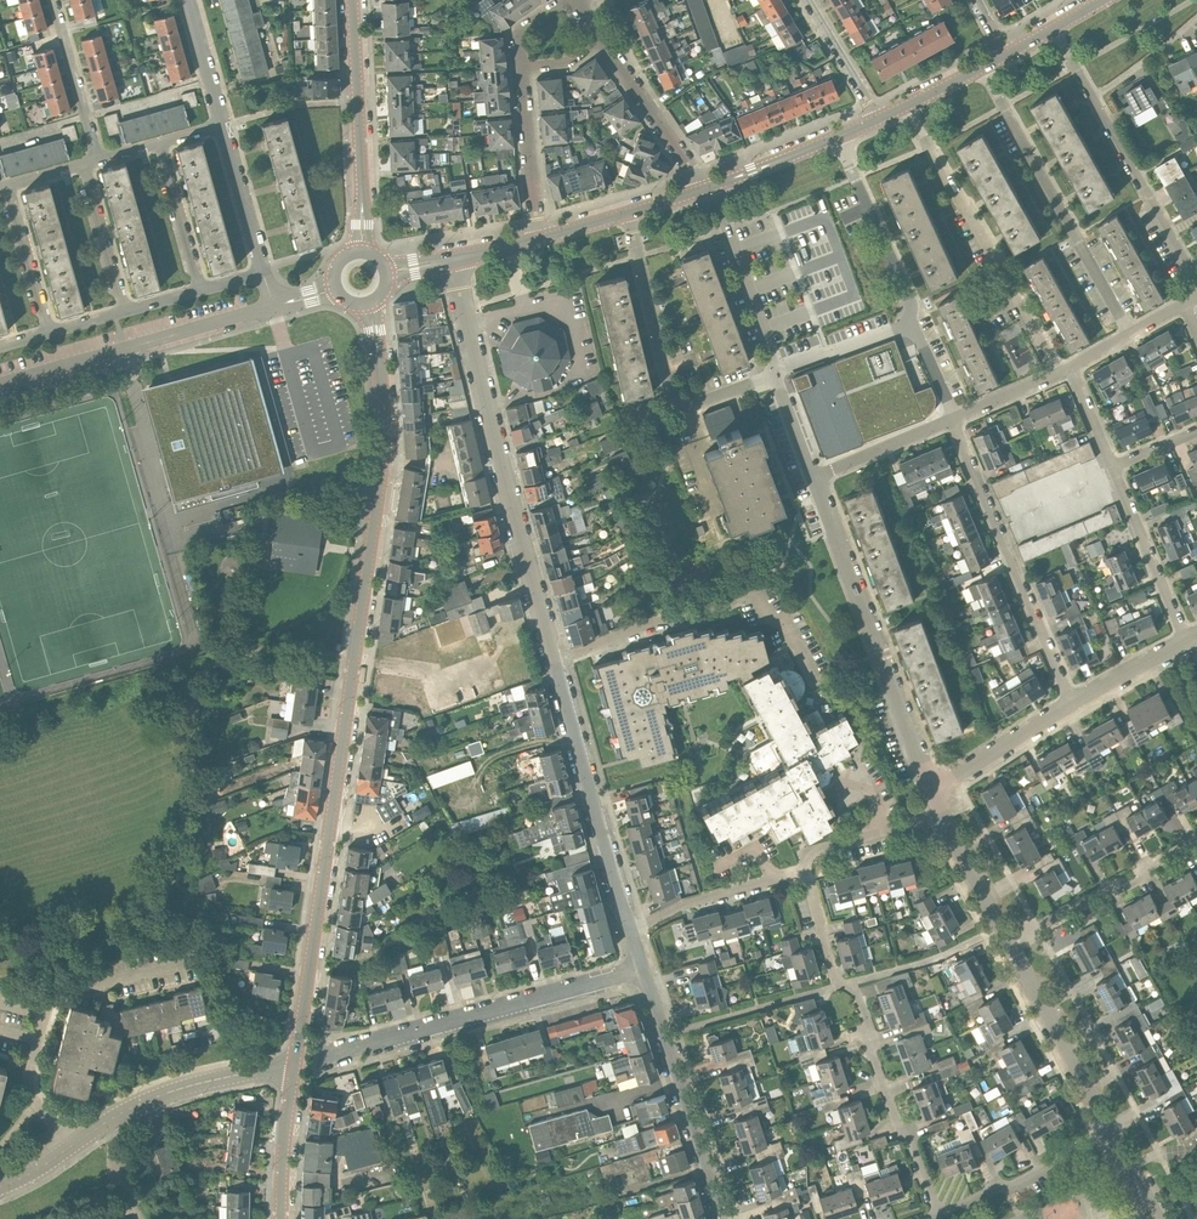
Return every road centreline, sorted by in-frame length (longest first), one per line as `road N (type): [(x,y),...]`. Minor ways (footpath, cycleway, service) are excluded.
road 1 (residential): [(371,303),(383,447),(295,1063)]
road 2 (unclassified): [(552,661),(453,260)]
road 3 (residential): [(938,1215),(871,1054),(856,994),(834,978),(806,872)]
road 4 (unclassified): [(321,1057),(642,968)]
road 5 (unclassified): [(934,788),(814,478)]
road 6 (unclassified): [(815,683),(784,624),(743,591),(702,614),(656,622),(552,661)]
road 7 (unclassified): [(1060,373),(906,107)]
road 8 (residential): [(1071,703),(954,419)]
road 9 (unclassified): [(1132,334),(981,69)]
road 10 (unclassified): [(776,372),(700,406),(679,401),(627,214)]
road 11 (unclassified): [(1196,281),(1053,29)]
road 12 (residential): [(0,385),(274,307)]
road 13 (unclassified): [(632,931),(552,661)]
road 14 (residential): [(726,1218),(642,968)]
road 15 (residential): [(362,253),(352,0)]
road 16 (residential): [(1196,839),(1138,880),(1009,945)]
road 17 (unclassified): [(103,1126),(151,1099),(295,1063)]
road 18 (unclassified): [(911,324),(912,303),(836,138)]
road 19 (unclassified): [(776,372),(727,229),(705,188)]
road 20 (residential): [(938,1215),(1110,1127)]
road 21 (unclassified): [(1187,642),(1113,468)]
road 22 (residential): [(632,931),(681,904),(806,872)]
road 23 (residential): [(705,188),(602,37)]
road 24 (residential): [(538,238),(521,68)]
road 25 (residential): [(99,161),(53,0)]
road 26 (residential): [(934,788),(1071,703)]
road 27 (residential): [(806,872),(815,851),(943,815)]
road 28 (residential): [(281,1218),(295,1063)]
road 29 (residential): [(264,274),(222,125)]
road 30 (residential): [(201,291),(160,143)]
road 31 (residential): [(51,333),(8,186)]
road 32 (residential): [(126,312),(83,165)]
road 33 (residential): [(814,478),(954,419)]
road 34 (unclassified): [(1009,945),(943,815)]
road 35 (unclassified): [(911,324),(776,372)]
road 36 (residential): [(705,188),(836,138)]
road 37 (residential): [(878,120),(806,0)]
road 38 (residential): [(1071,703),(1187,642)]
road 39 (residential): [(222,125),(187,0)]
road 40 (unclassified): [(0,1188),(103,1126)]

